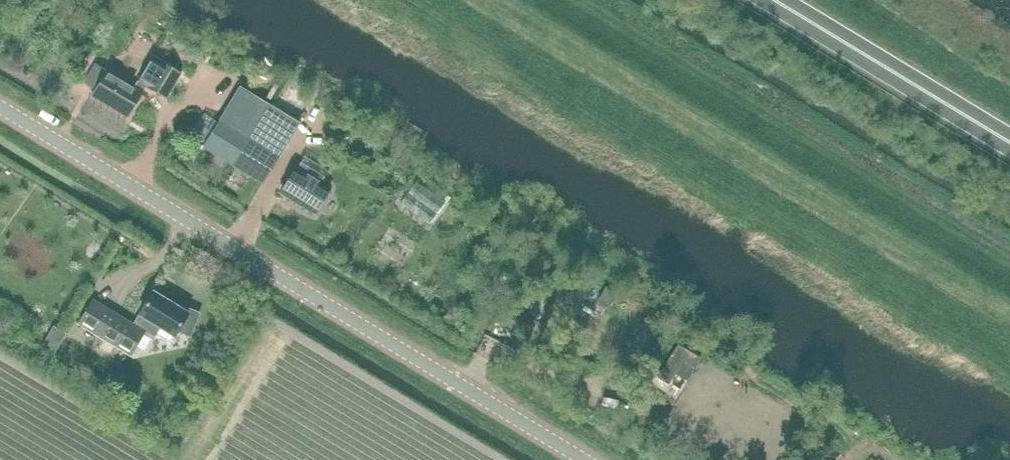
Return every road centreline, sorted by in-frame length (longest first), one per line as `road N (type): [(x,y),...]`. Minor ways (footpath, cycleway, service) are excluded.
road 1 (unclassified): [(583,459),(0,108)]
road 2 (primary): [(1009,143),(774,0)]

